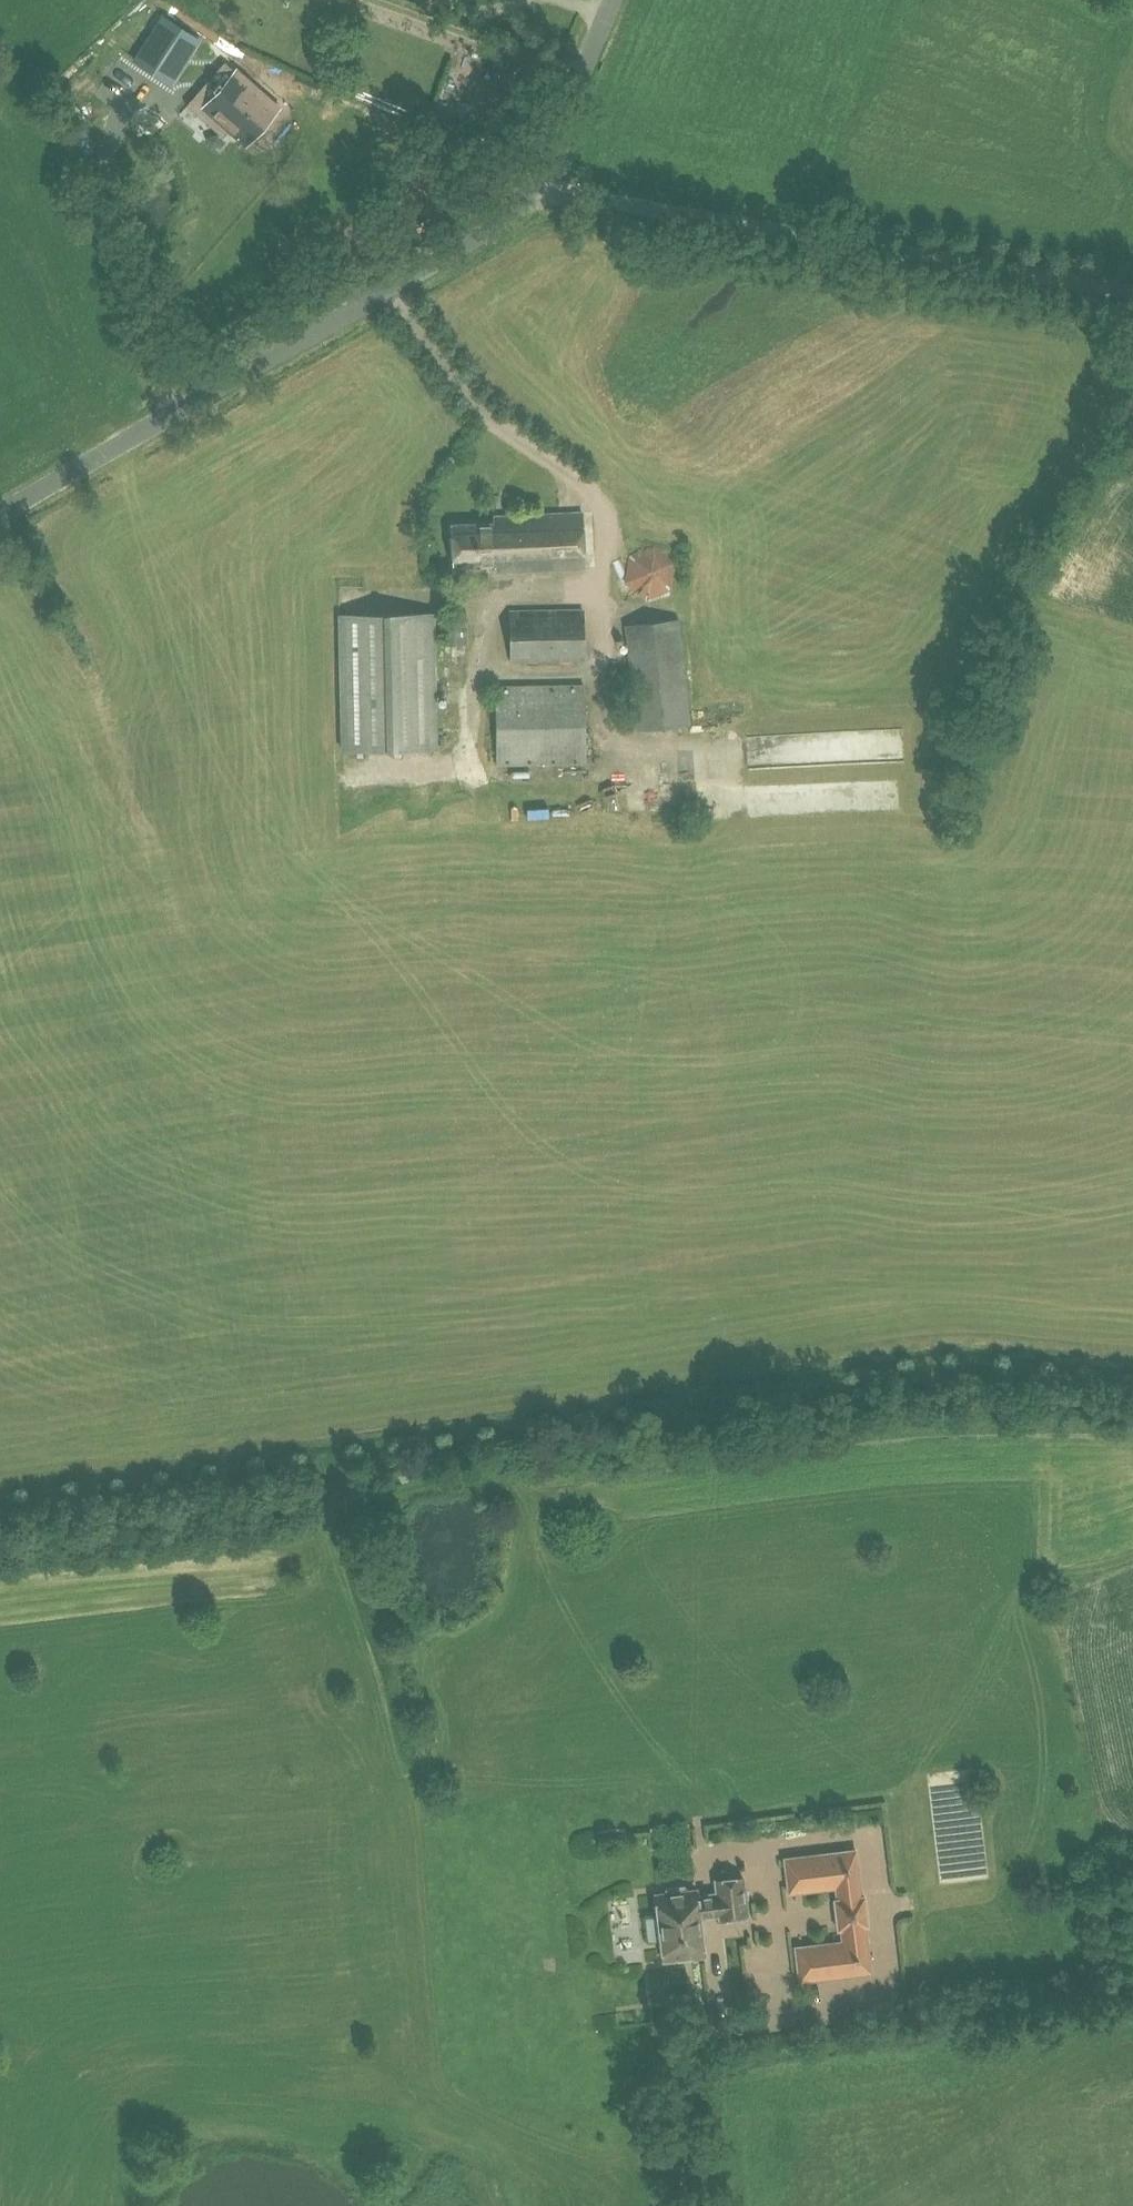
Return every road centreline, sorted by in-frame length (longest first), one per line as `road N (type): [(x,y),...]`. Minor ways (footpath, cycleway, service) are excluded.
road 1 (unclassified): [(0,514),(492,227),(529,195),(614,0)]
road 2 (track): [(169,418),(95,195)]

